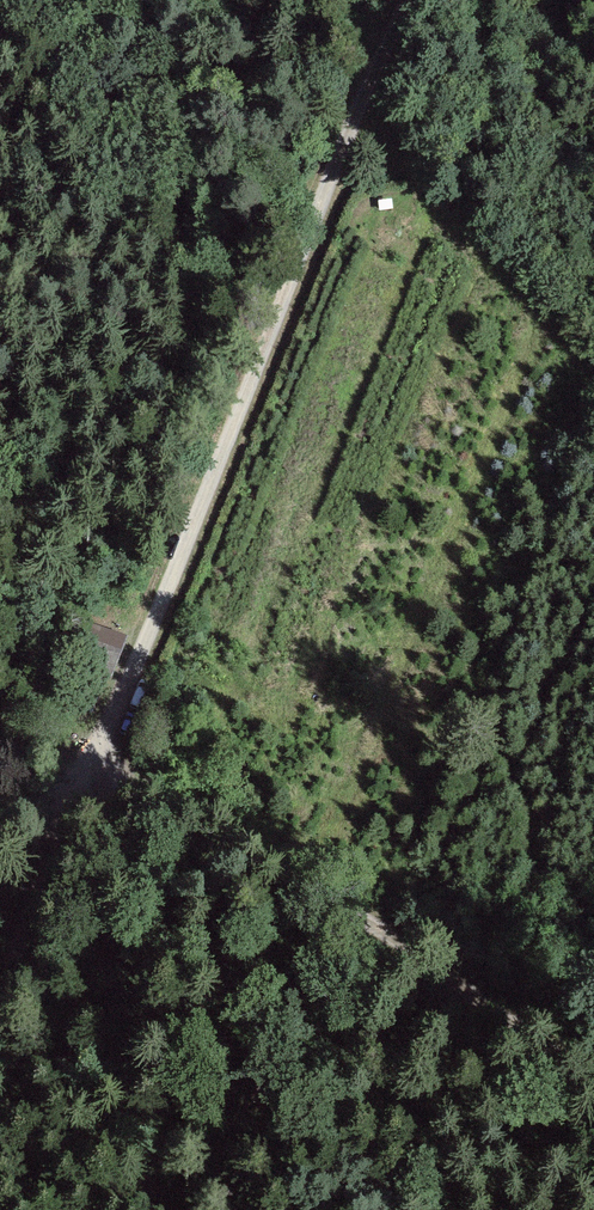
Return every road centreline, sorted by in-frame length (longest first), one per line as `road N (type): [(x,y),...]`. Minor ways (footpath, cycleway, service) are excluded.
road 1 (track): [(409,0),(232,417),(84,793),(0,829)]
road 2 (track): [(0,999),(84,793),(143,802),(269,860),(593,1079)]
road 3 (track): [(593,361),(360,112)]

